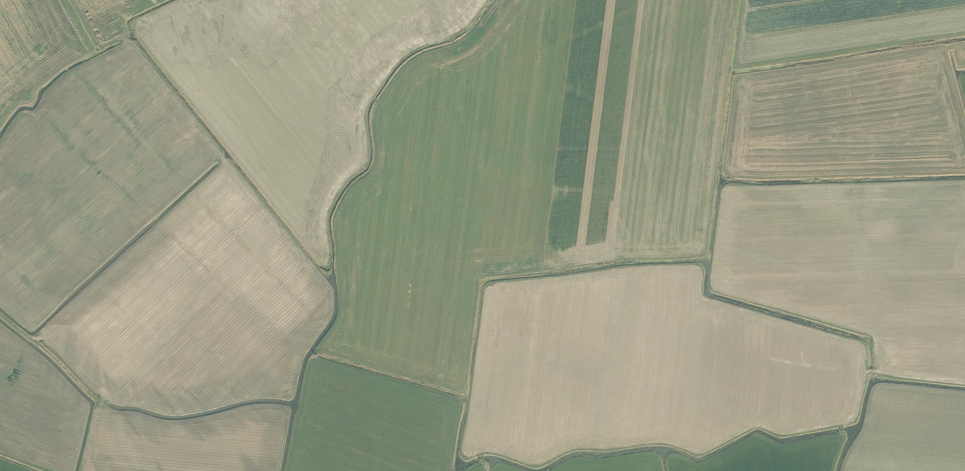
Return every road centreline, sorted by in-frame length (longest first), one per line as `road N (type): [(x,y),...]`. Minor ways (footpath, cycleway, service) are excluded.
road 1 (track): [(0,313),(98,401)]

